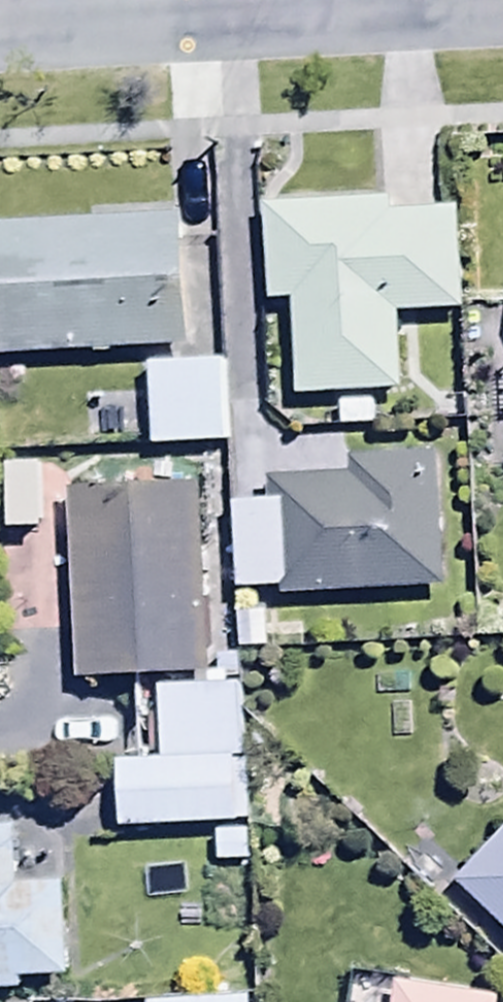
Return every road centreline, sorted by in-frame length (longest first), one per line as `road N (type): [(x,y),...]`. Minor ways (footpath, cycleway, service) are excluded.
road 1 (tertiary): [(0,23),(482,0)]

